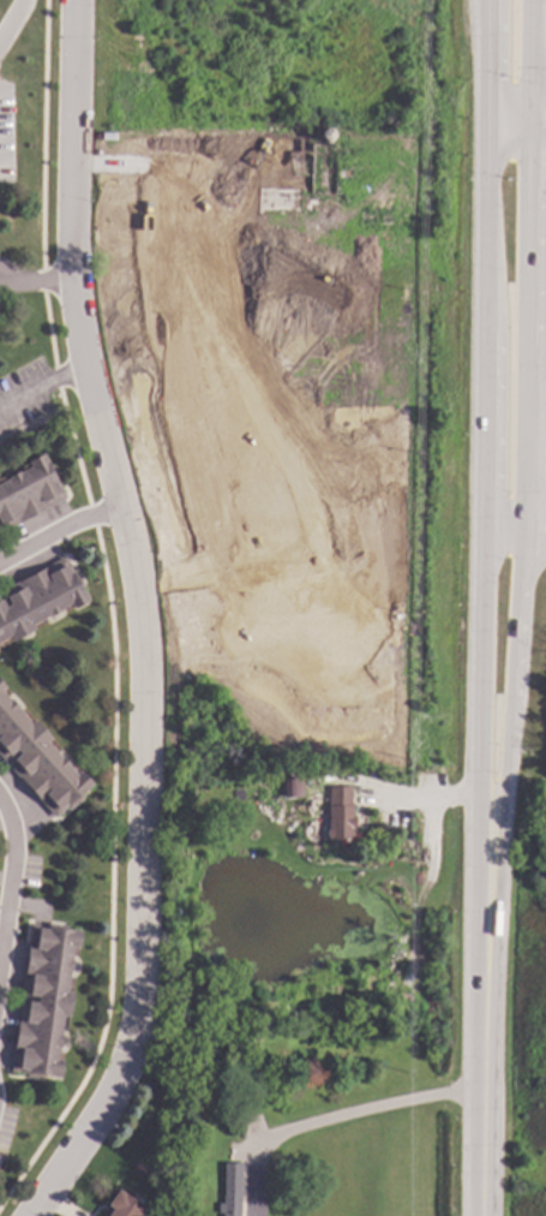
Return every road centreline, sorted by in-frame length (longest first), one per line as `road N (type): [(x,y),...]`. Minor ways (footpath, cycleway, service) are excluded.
road 1 (residential): [(79,0),(70,281),(140,618),(140,991),(114,1091),(31,1215)]
road 2 (primary): [(492,862),(523,560),(528,0)]
road 3 (primary): [(486,0),(481,767),(492,862)]
road 4 (primary): [(492,862),(486,1215)]

